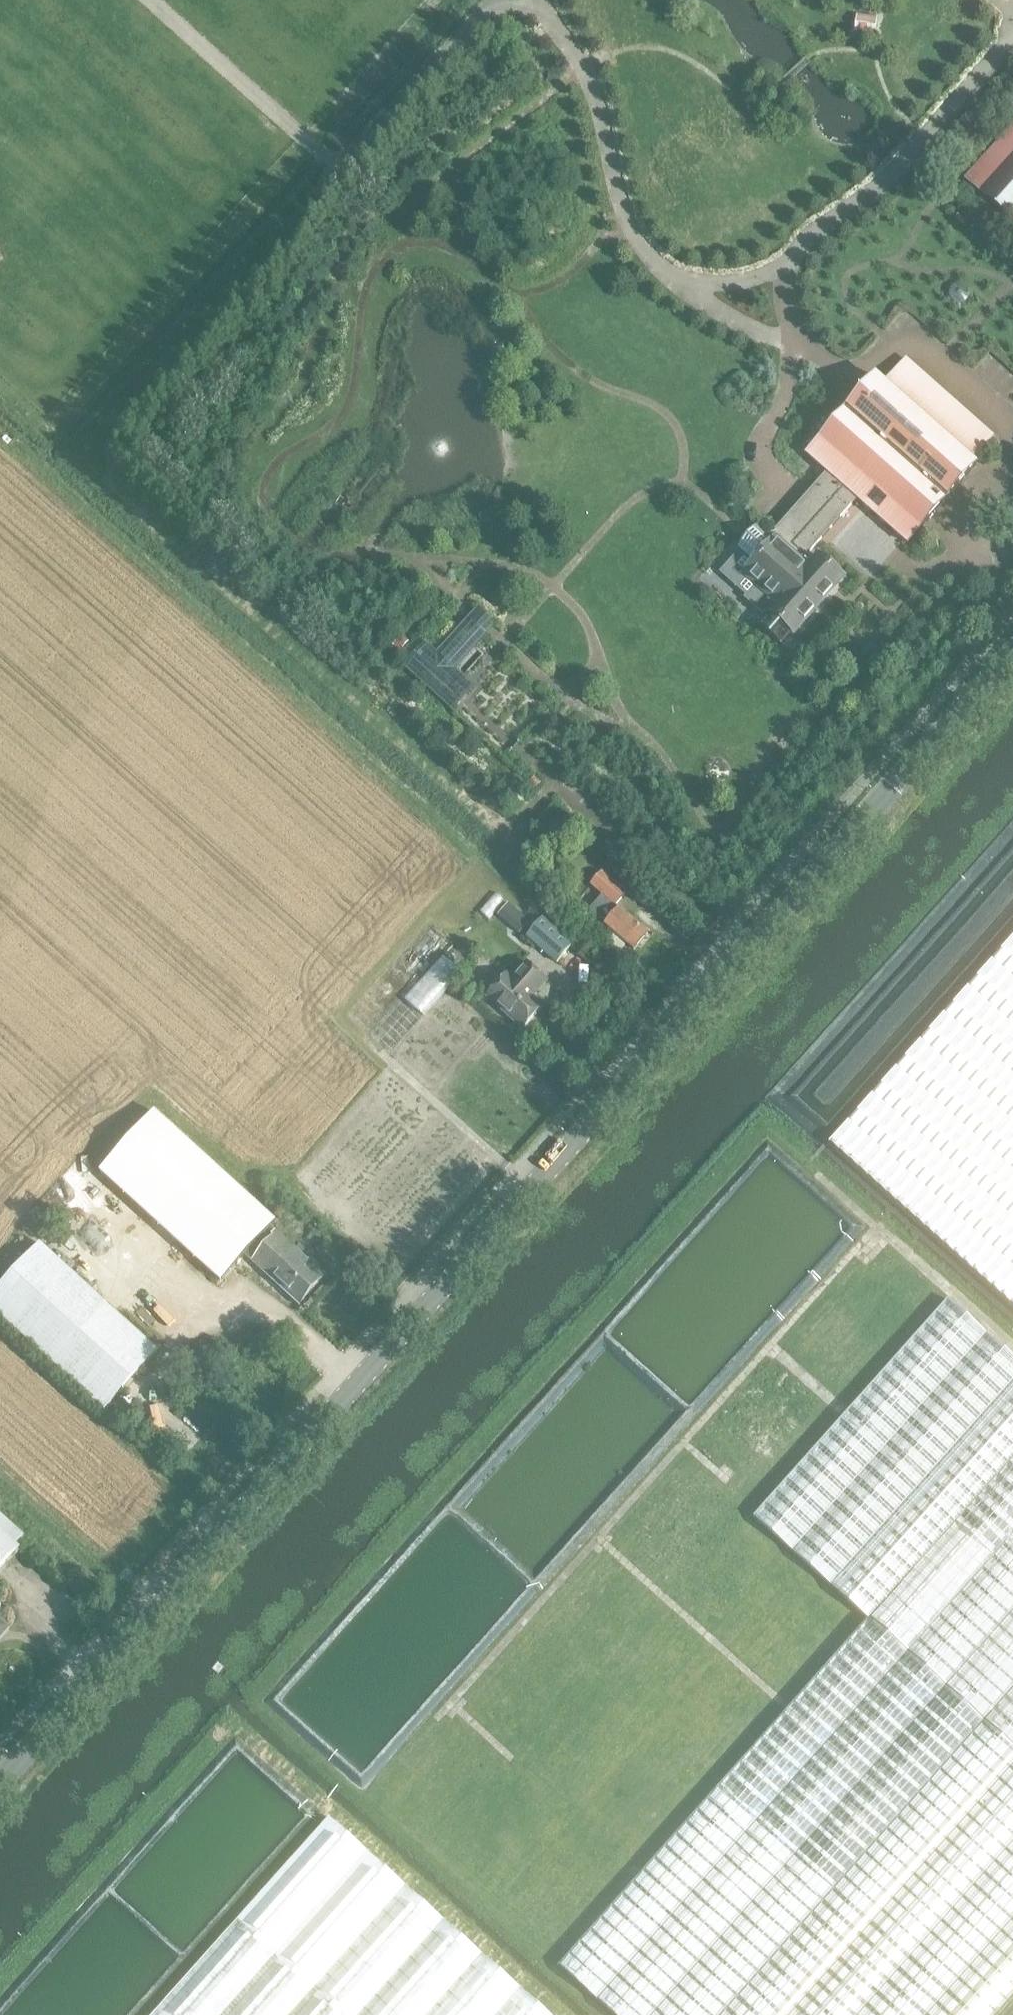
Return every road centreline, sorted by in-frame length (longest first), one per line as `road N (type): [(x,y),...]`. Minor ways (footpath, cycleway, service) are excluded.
road 1 (tertiary): [(0,1781),(1012,648)]
road 2 (track): [(1012,32),(876,193),(825,222),(788,263),(747,281),(688,288),(793,349),(784,398),(751,449),(792,488)]
road 3 (track): [(150,0),(345,168),(489,5),(515,0)]
road 4 (track): [(306,140),(47,426)]
road 5 (track): [(788,263),(793,349),(854,372),(904,327),(1012,432)]
road 6 (track): [(688,288),(640,249),(588,80),(556,27),(526,0)]

